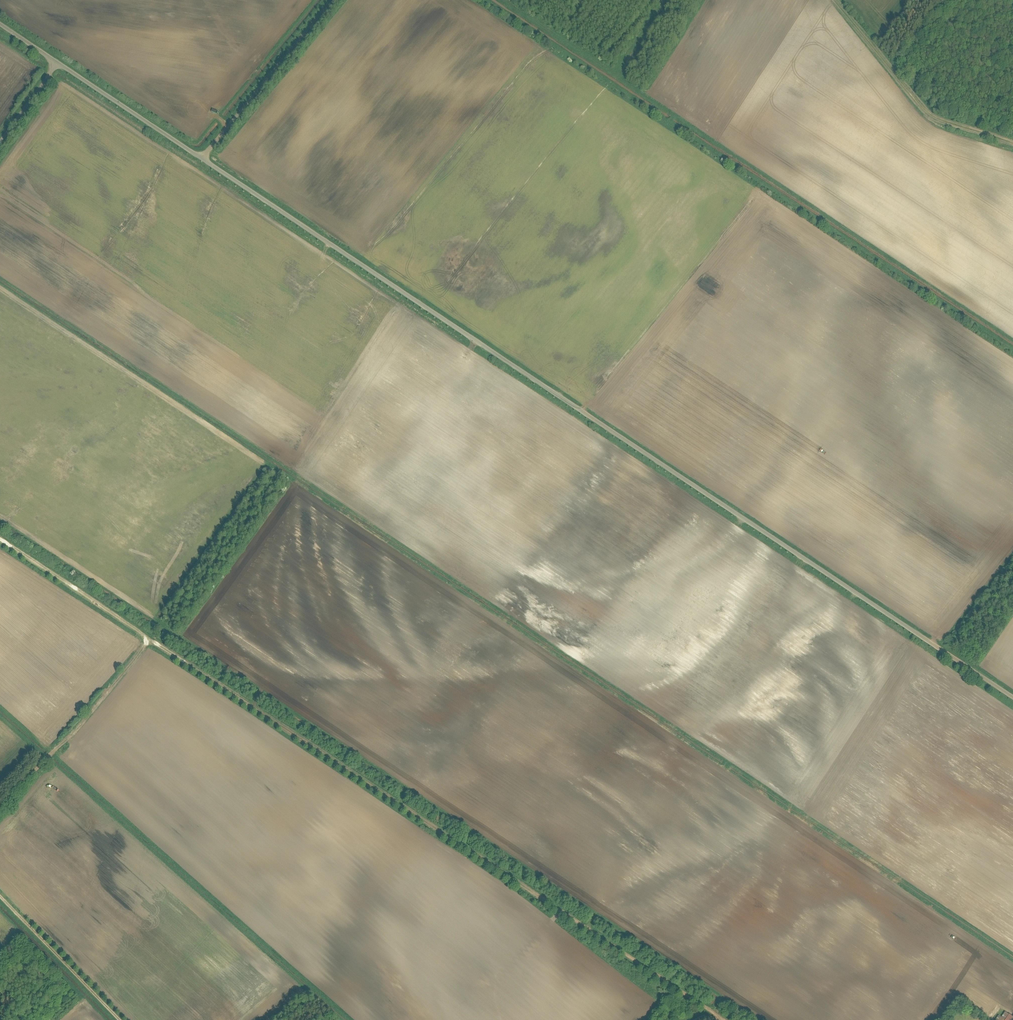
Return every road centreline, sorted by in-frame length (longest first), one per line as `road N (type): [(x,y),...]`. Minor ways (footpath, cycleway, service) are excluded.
road 1 (unclassified): [(201,159),(1012,698)]
road 2 (track): [(717,1019),(0,540)]
road 3 (track): [(1012,142),(922,109),(832,0)]
road 4 (track): [(148,639),(0,811)]
road 5 (unclassified): [(201,159),(332,0)]
road 6 (track): [(0,899),(117,1019)]
road 7 (unclassified): [(62,68),(201,159)]

